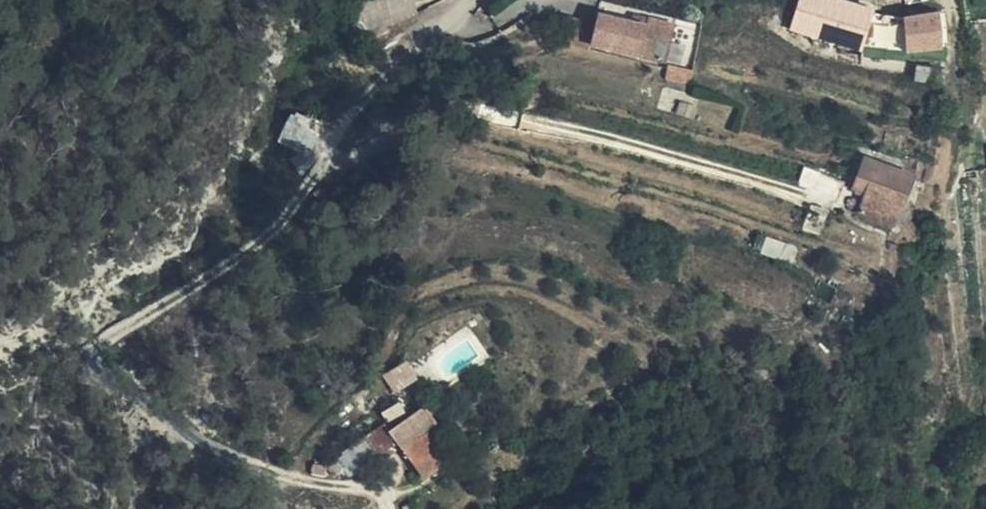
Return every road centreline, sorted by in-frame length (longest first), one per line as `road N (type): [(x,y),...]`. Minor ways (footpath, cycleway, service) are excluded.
road 1 (track): [(445,27),(379,90),(283,231),(120,333),(90,367),(102,390),(210,456),(382,500)]

